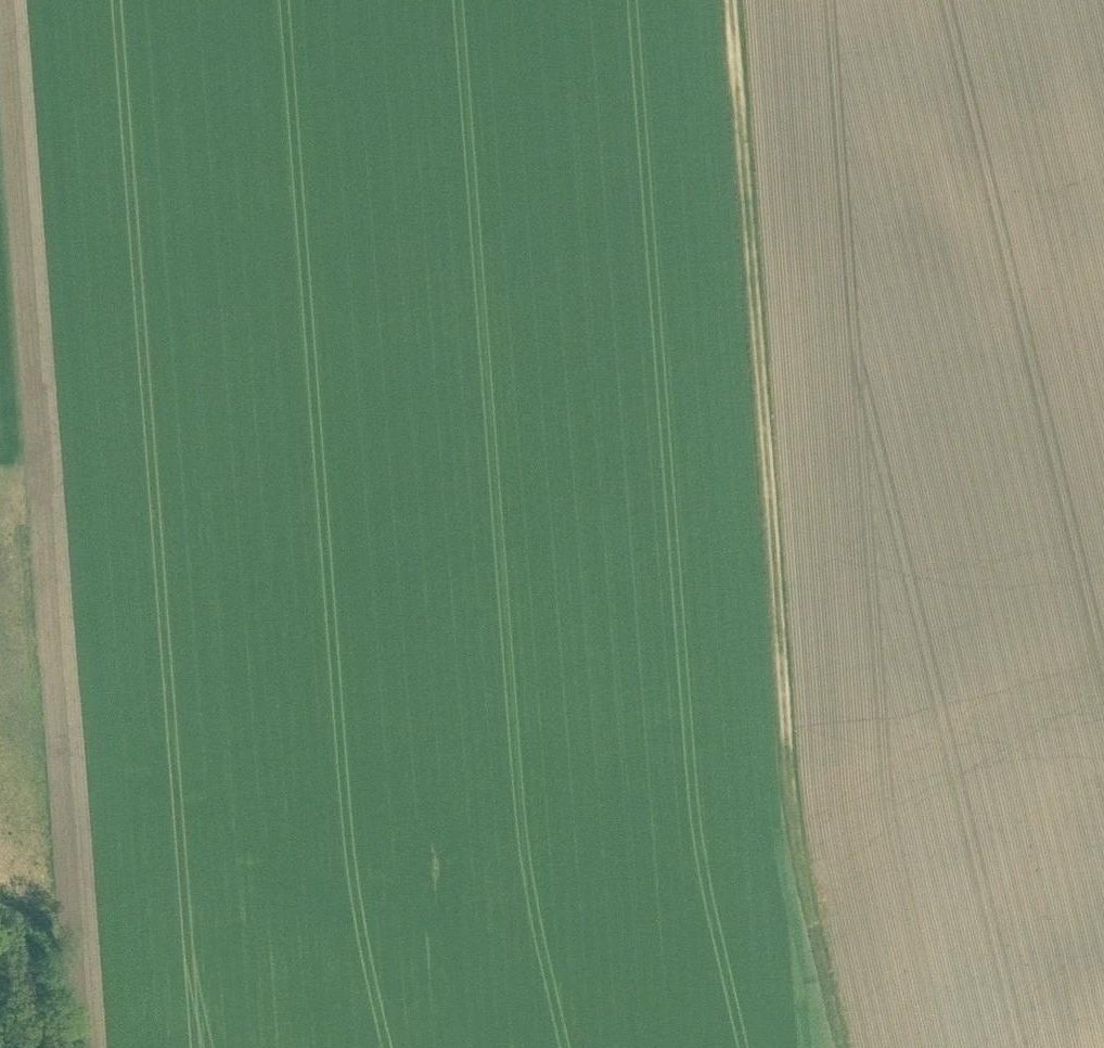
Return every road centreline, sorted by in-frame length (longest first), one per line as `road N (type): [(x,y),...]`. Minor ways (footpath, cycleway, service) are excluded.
road 1 (track): [(731,0),(786,759)]
road 2 (track): [(0,904),(18,917),(28,1047)]

